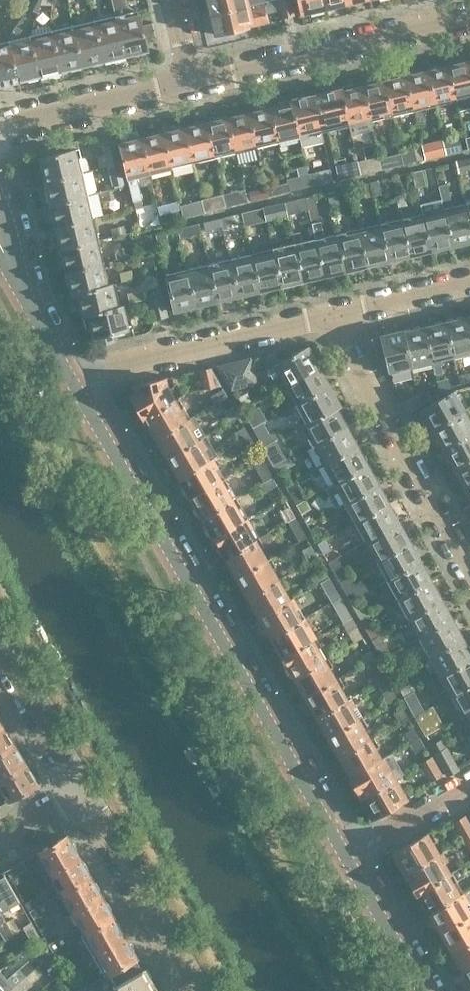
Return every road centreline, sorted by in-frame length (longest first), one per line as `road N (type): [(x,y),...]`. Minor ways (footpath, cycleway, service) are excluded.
road 1 (tertiary): [(343,852),(68,375)]
road 2 (residential): [(469,572),(325,317)]
road 3 (residential): [(194,81),(469,15)]
road 4 (residential): [(68,375),(325,317)]
road 5 (residential): [(202,990),(87,785)]
road 6 (residential): [(0,131),(194,81)]
road 7 (residential): [(87,785),(0,642)]
road 8 (tertiary): [(423,990),(343,852)]
road 9 (residential): [(325,317),(469,283)]
road 10 (residential): [(343,852),(469,784)]

